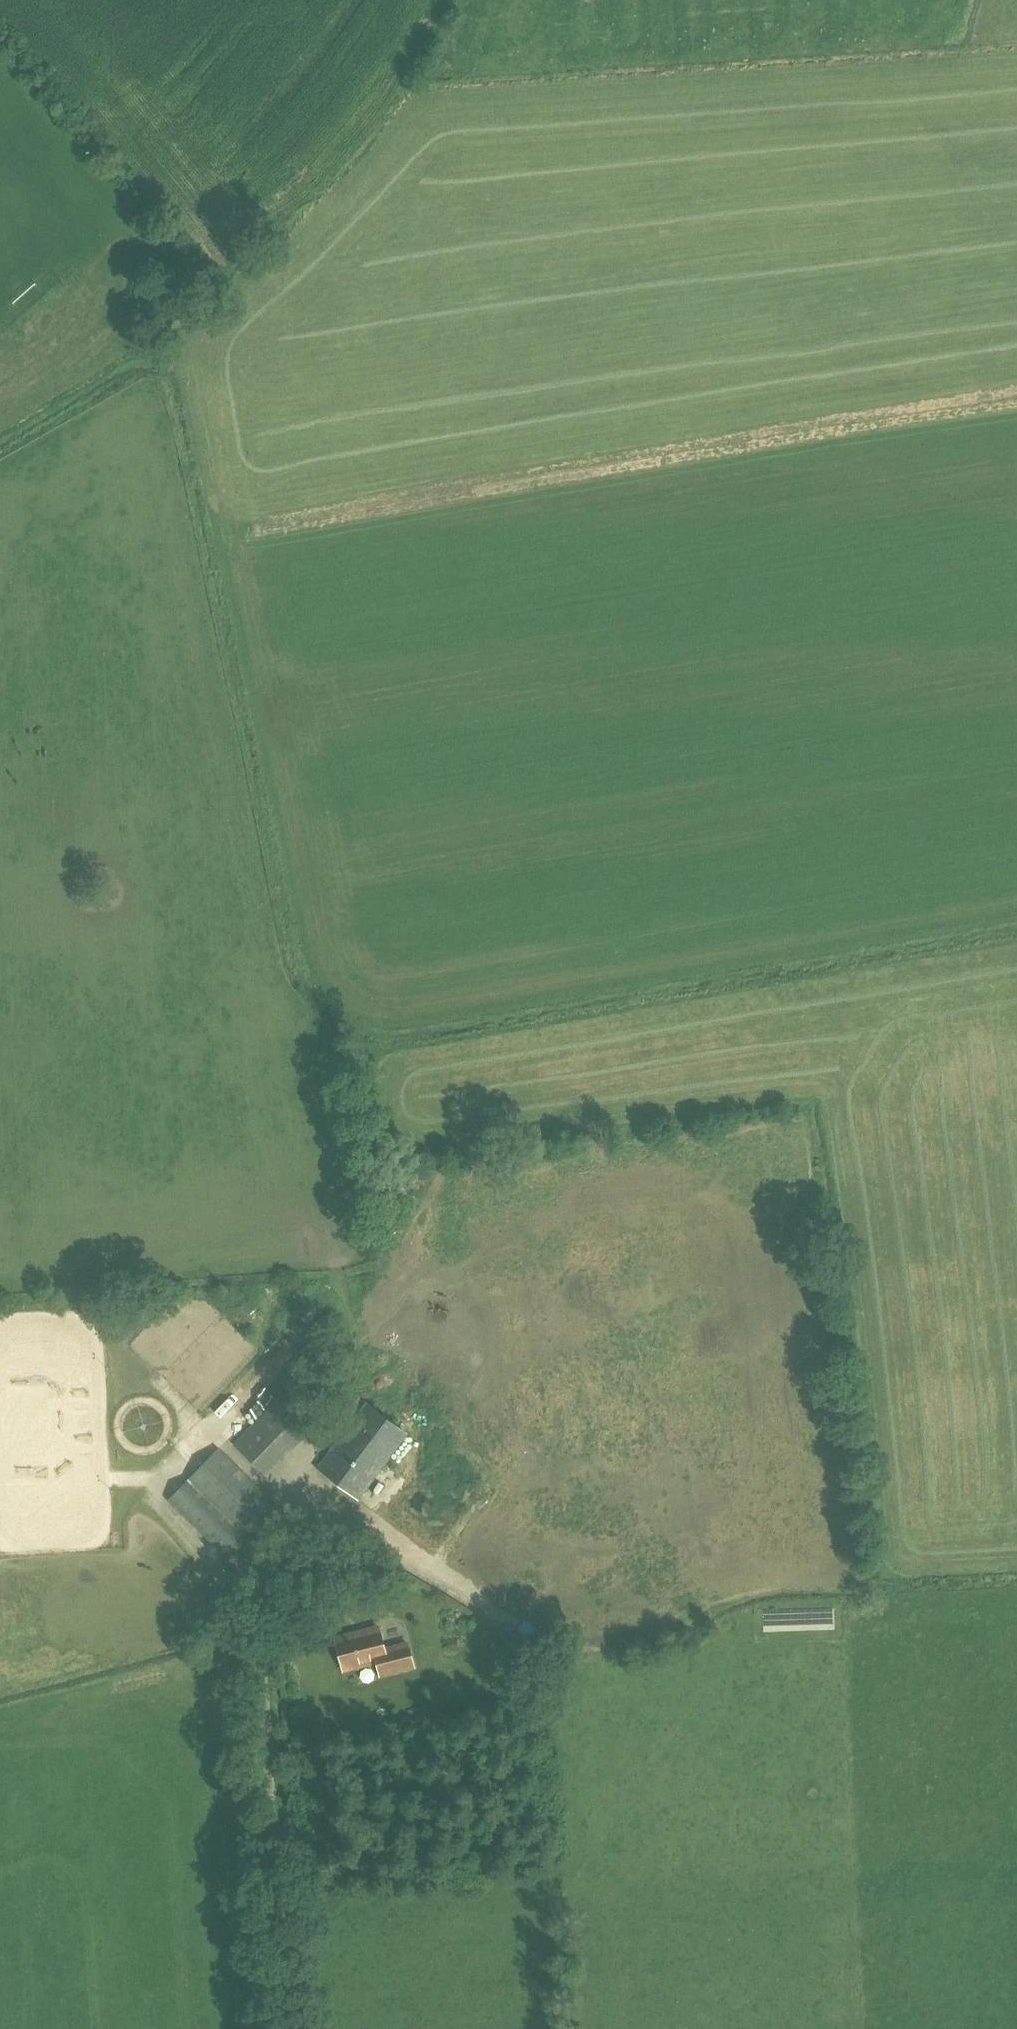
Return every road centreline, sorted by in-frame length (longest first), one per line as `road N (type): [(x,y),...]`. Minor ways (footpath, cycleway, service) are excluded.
road 1 (unclassified): [(286,2028),(263,1666)]

